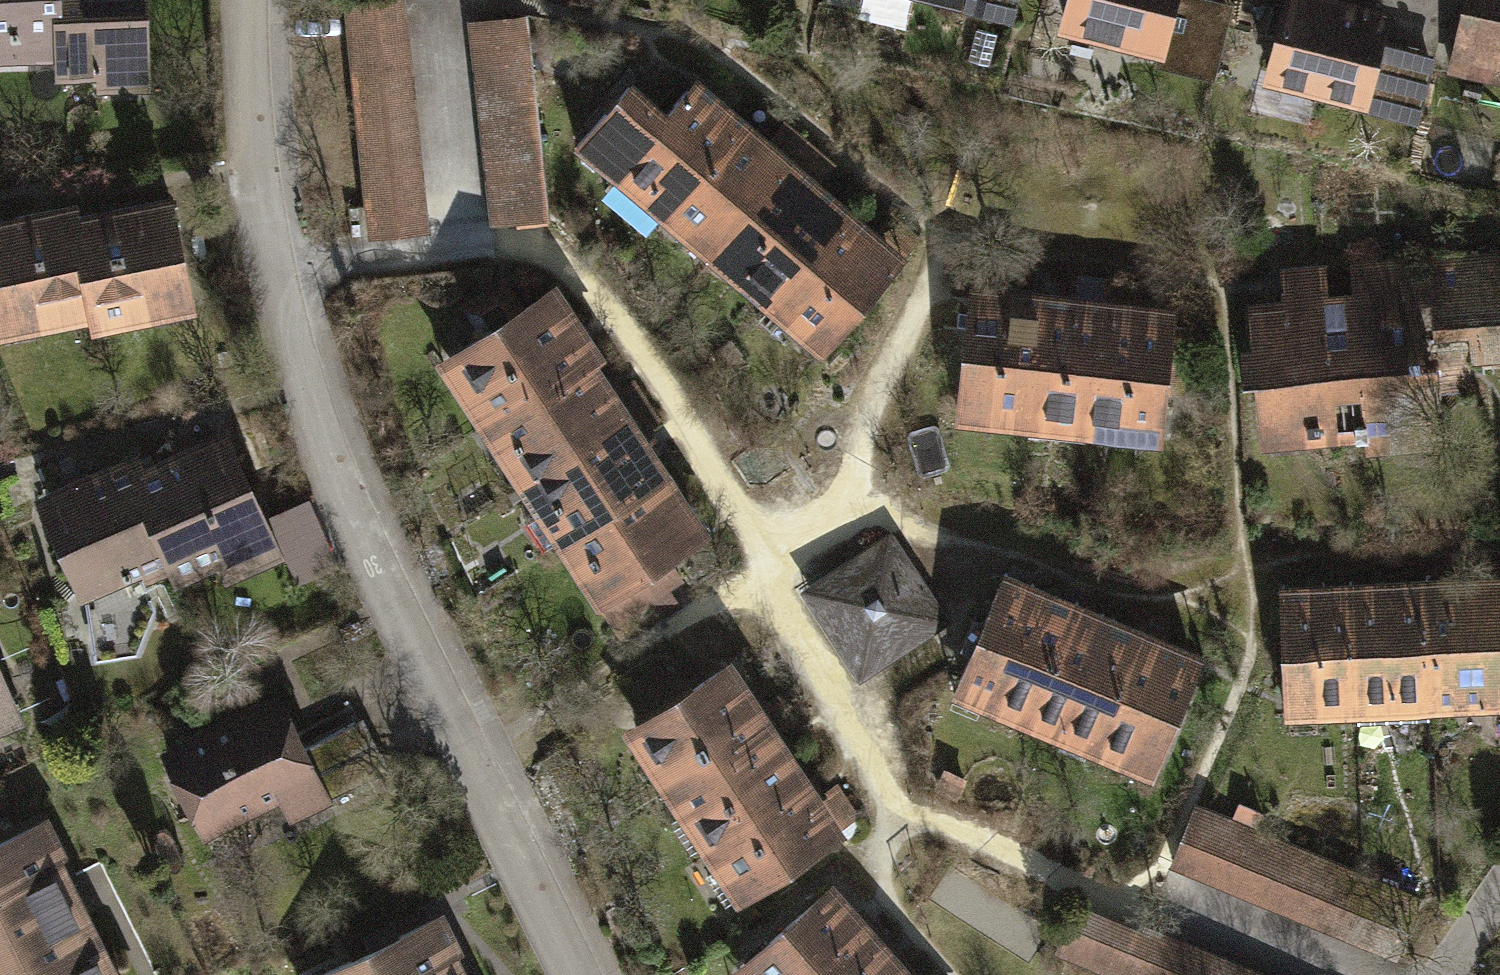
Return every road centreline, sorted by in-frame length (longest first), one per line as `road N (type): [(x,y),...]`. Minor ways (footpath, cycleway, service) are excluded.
road 1 (residential): [(250,0),(259,204),(299,381),(336,486),(572,974)]

